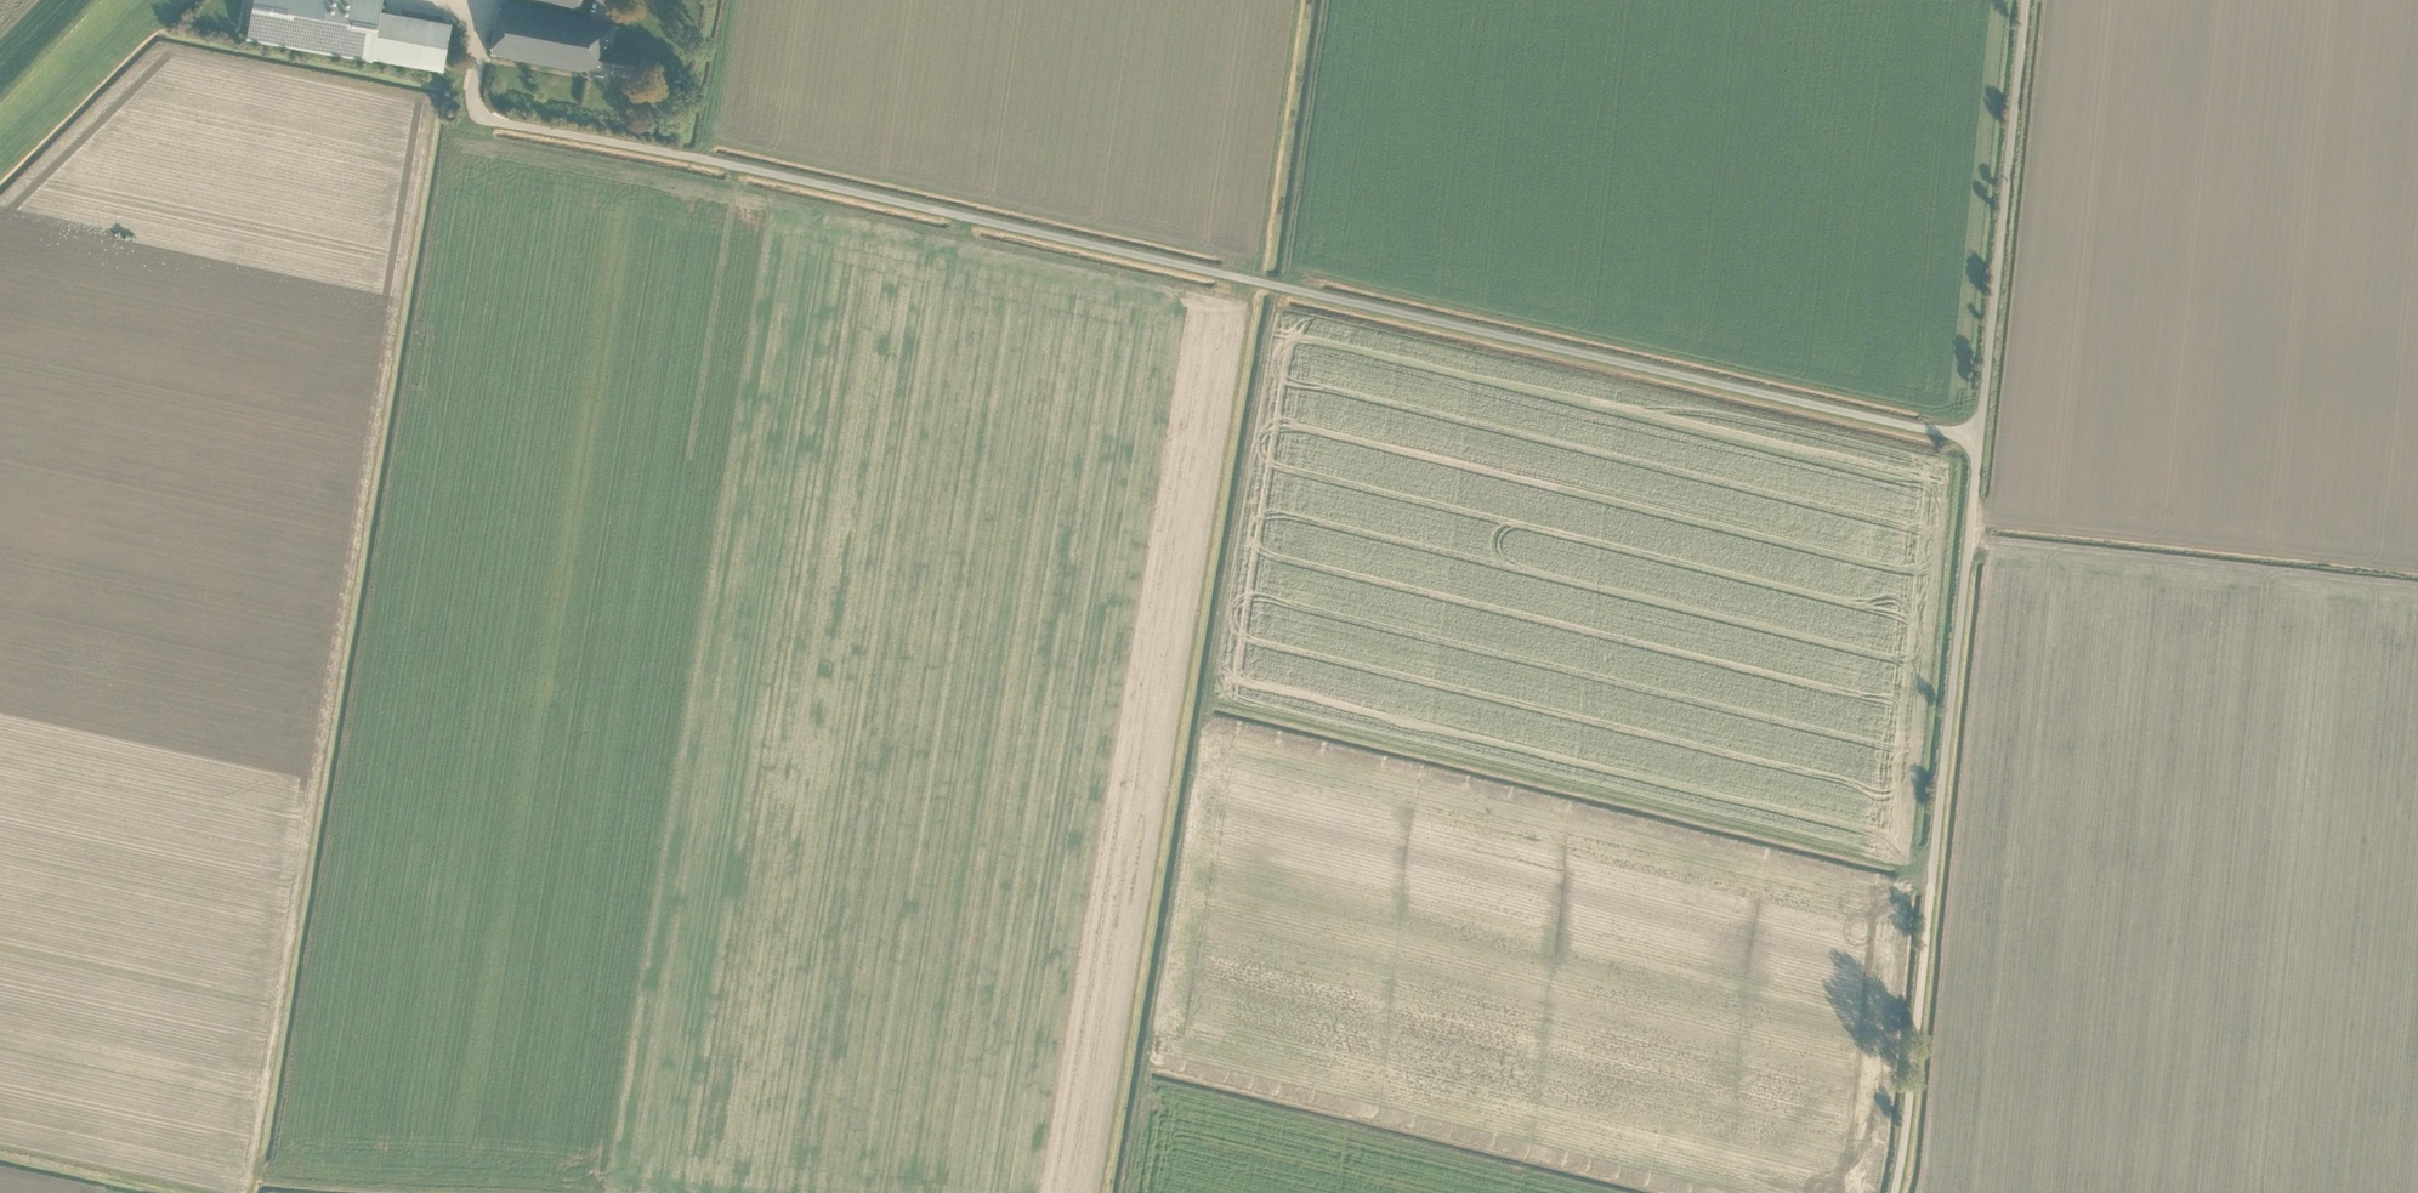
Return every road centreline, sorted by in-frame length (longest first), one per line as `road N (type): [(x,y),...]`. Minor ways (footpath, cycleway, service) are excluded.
road 1 (unclassified): [(1894,1192),(2027,0)]

